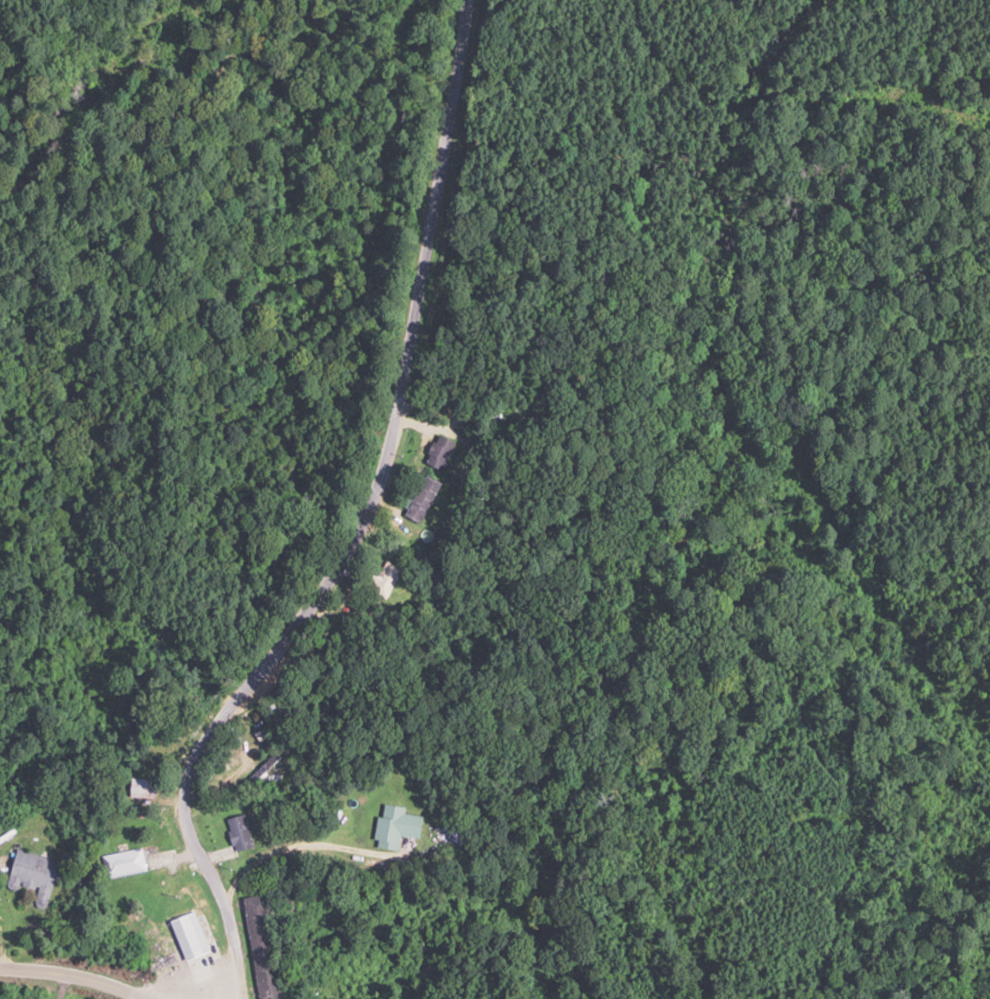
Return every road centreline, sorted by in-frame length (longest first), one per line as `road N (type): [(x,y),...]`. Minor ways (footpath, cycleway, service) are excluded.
road 1 (residential): [(466,0),(387,461),(357,535),(306,612),(212,722),(186,783),(183,822),(225,905),(240,998)]
road 2 (residential): [(183,822),(24,837),(0,851)]
road 3 (tertiary): [(0,966),(102,982),(142,998)]

